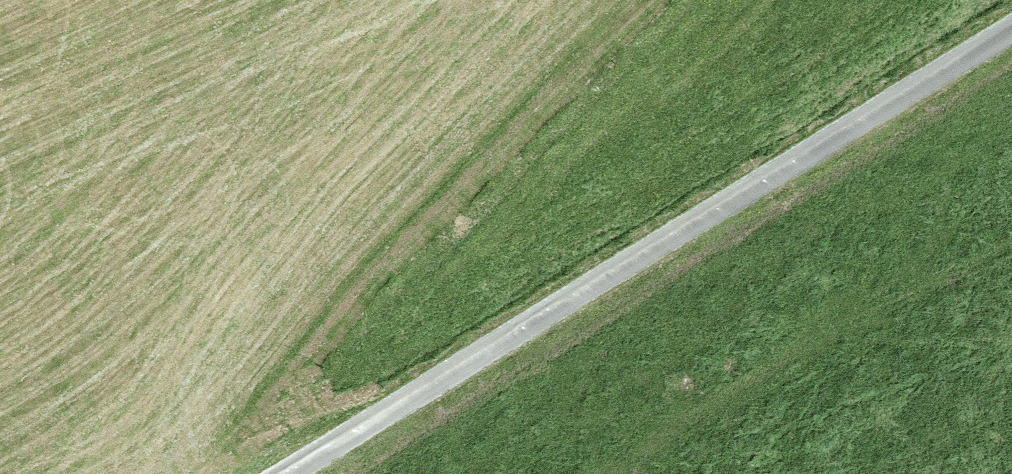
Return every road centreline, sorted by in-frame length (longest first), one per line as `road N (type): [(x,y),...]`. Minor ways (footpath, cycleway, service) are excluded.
road 1 (unclassified): [(1011,33),(299,473)]
road 2 (track): [(236,473),(281,386),(397,253),(648,0)]

